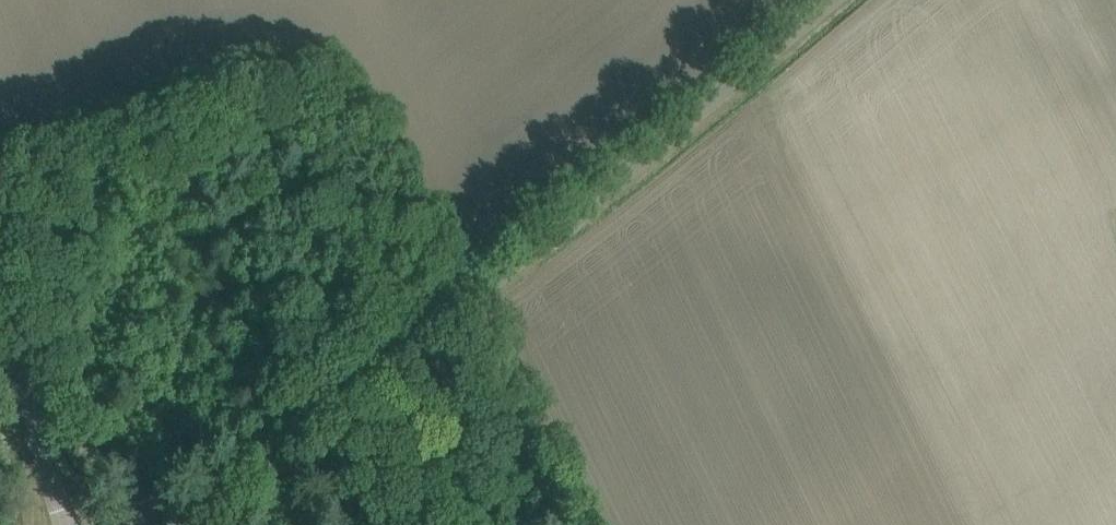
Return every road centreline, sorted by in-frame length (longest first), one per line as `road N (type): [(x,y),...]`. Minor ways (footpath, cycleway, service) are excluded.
road 1 (unclassified): [(165,524),(566,226),(836,0)]
road 2 (unclassified): [(55,524),(0,290)]

